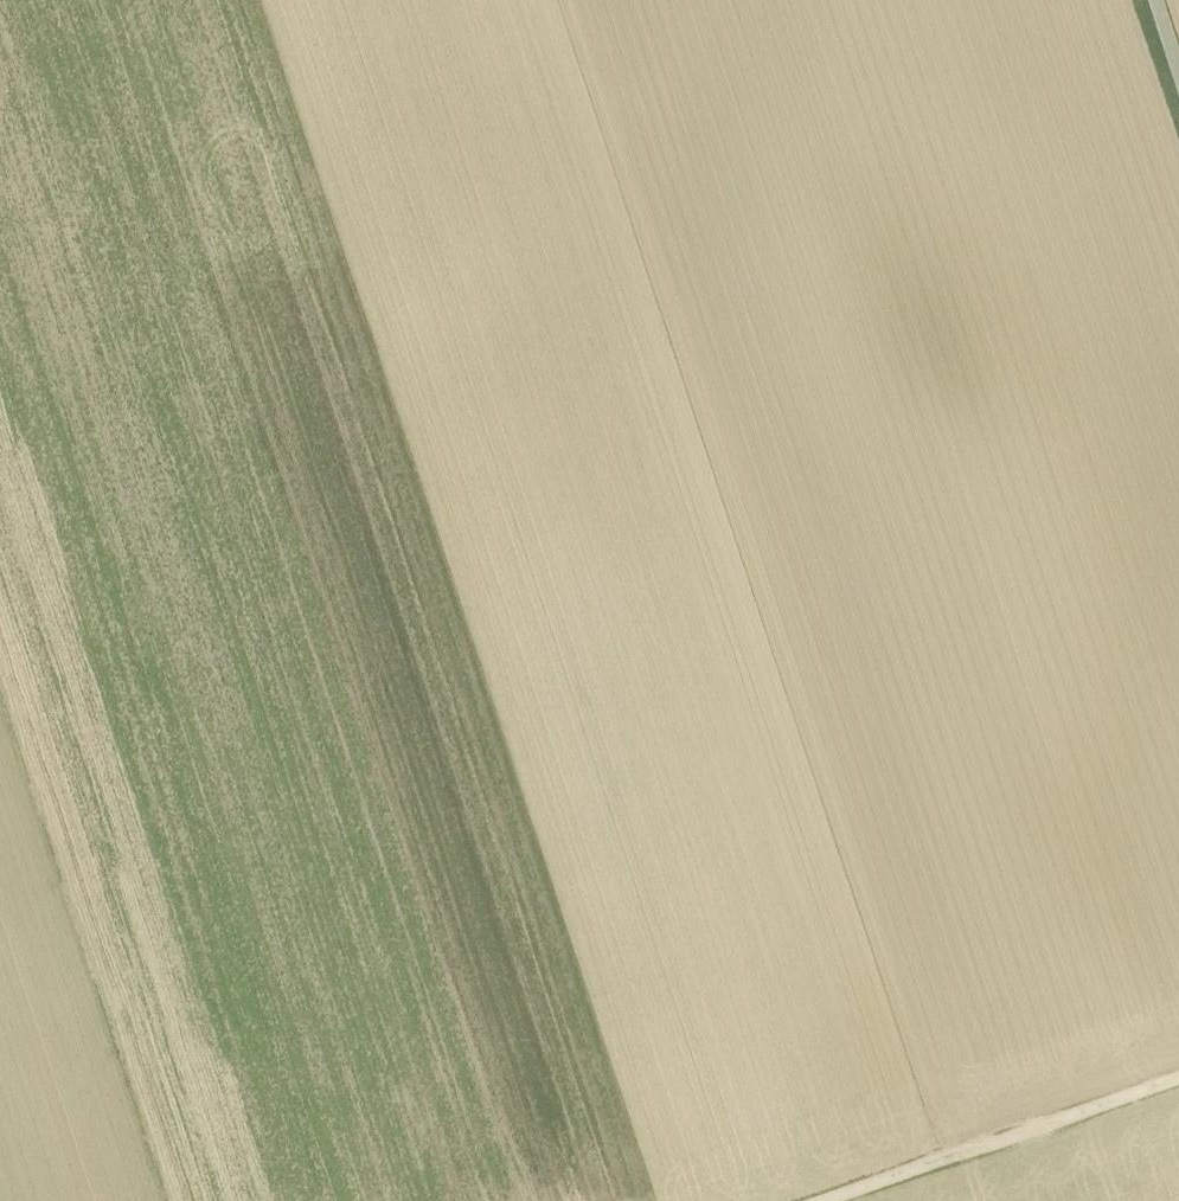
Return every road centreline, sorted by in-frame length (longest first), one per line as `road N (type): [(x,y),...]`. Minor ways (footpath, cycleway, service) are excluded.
road 1 (track): [(1178,1078),(826,1200)]

